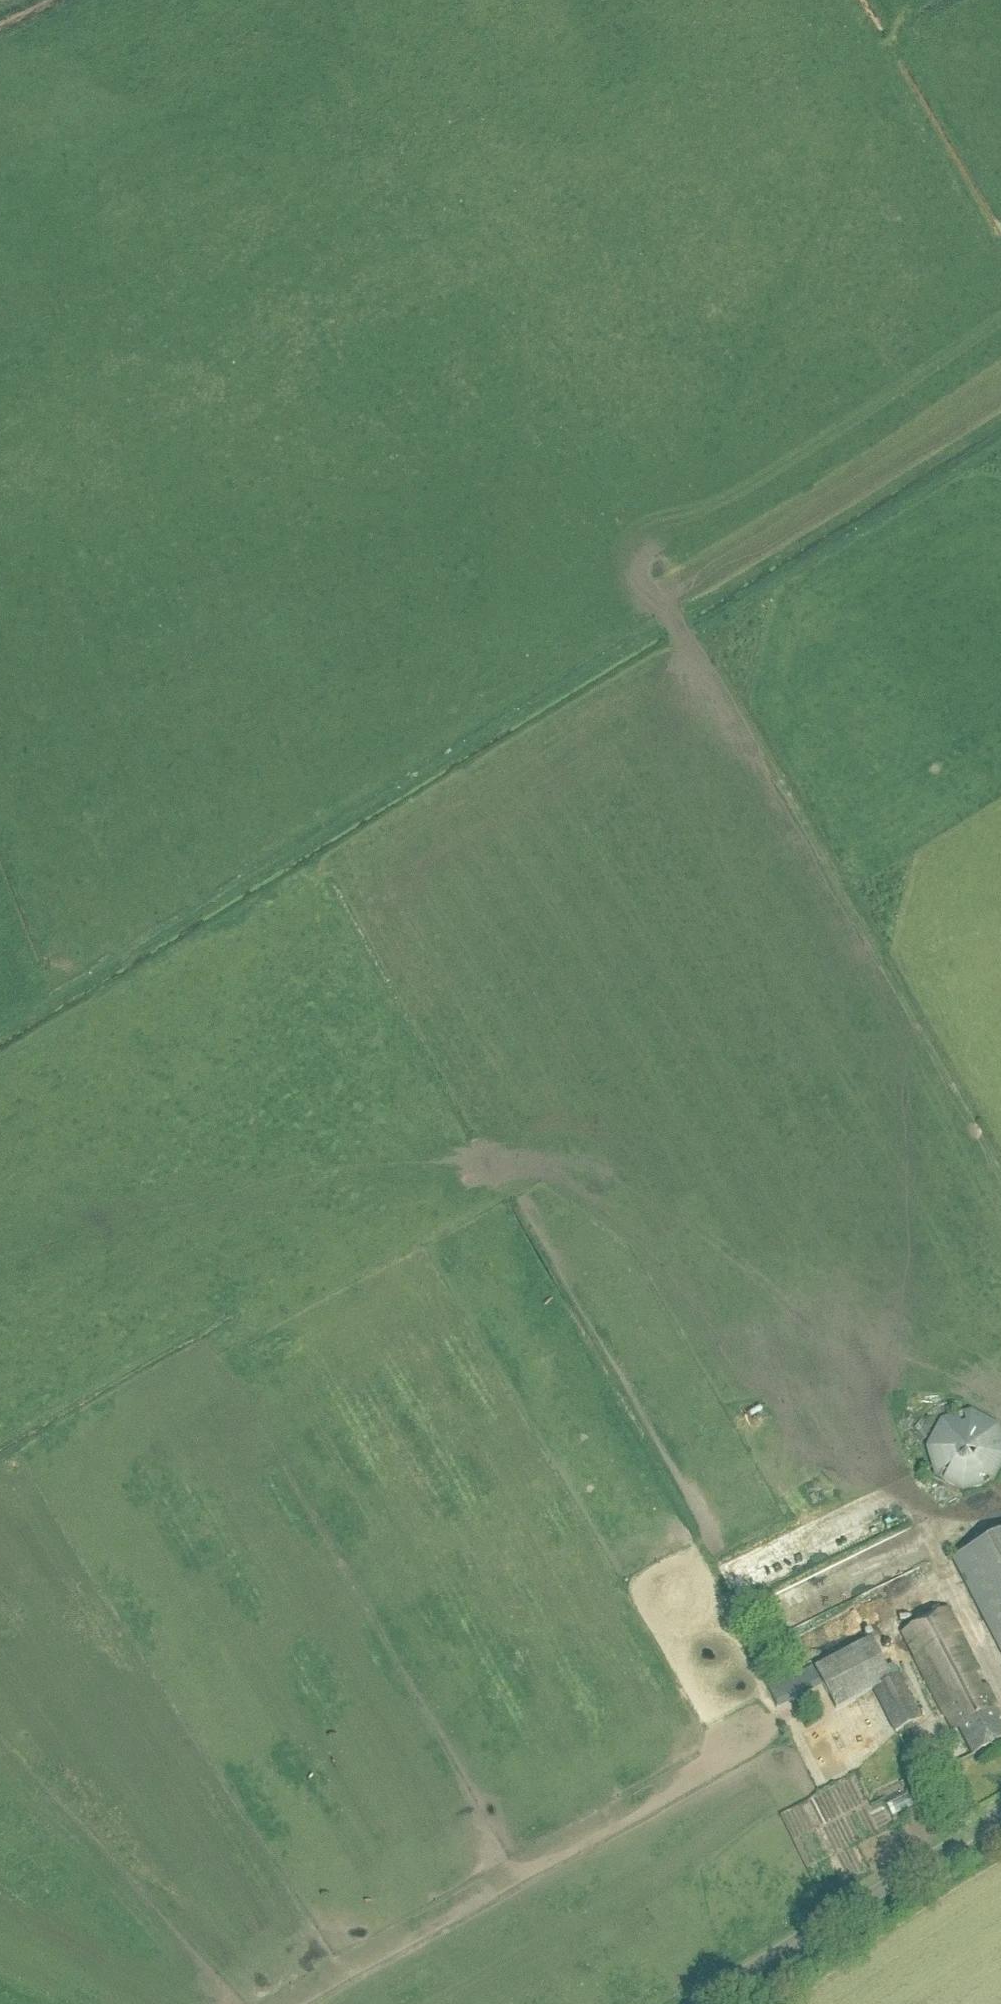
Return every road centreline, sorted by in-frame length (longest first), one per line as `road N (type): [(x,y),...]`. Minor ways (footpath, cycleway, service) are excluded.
road 1 (tertiary): [(699,2003),(1000,1812)]

